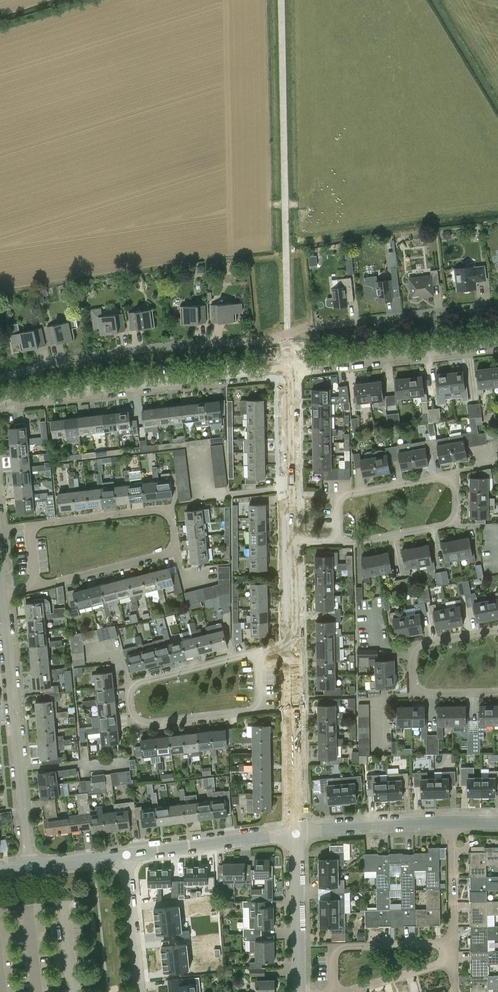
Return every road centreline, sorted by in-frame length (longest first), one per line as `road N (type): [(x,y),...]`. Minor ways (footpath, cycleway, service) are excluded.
road 1 (residential): [(35,587),(174,549),(166,510),(31,529)]
road 2 (residential): [(258,652),(143,680),(129,696),(136,720),(148,723),(248,710),(260,699)]
road 3 (residential): [(0,376),(113,353),(287,334)]
road 4 (residential): [(0,402),(288,370)]
road 5 (residential): [(336,540),(445,526),(455,516),(454,486),(439,475),(335,496)]
road 6 (residential): [(27,869),(1,596)]
road 7 (residential): [(287,334),(497,305)]
road 8 (residential): [(288,370),(497,344)]
road 9 (residential): [(497,630),(417,647),(411,658),(411,683),(425,694),(497,693)]
road 10 (residential): [(295,833),(292,642)]
road 11 (residential): [(291,543),(288,370)]
road 12 (residential): [(128,855),(295,833)]
road 13 (residential): [(298,991),(295,833)]
road 14 (residential): [(295,833),(452,823)]
road 15 (residential): [(142,991),(128,855)]
road 16 (residential): [(452,943),(332,946)]
road 17 (residential): [(452,943),(452,823)]

